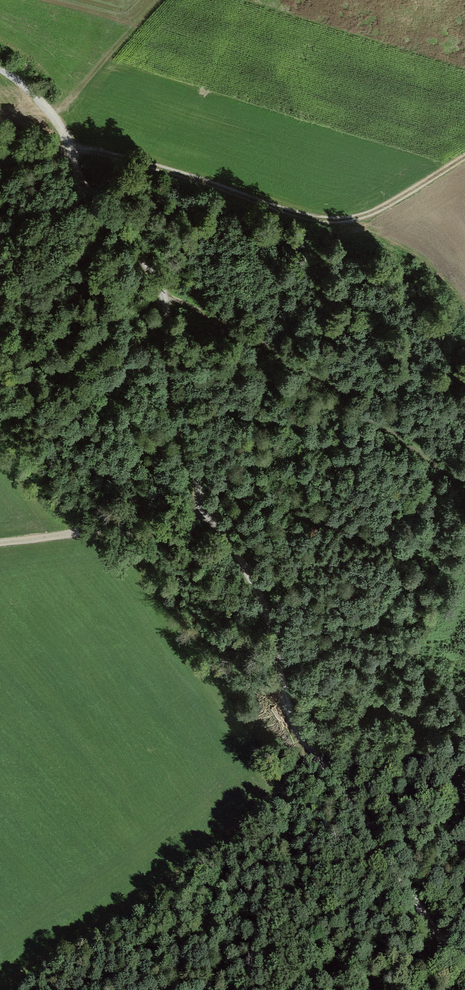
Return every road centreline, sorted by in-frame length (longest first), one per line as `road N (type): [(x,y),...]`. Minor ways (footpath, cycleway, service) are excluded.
road 1 (track): [(209,506),(267,613),(295,725),(351,794),(464,969)]
road 2 (track): [(0,69),(53,117),(88,196),(157,281),(170,399),(209,506)]
road 3 (track): [(0,168),(88,151),(291,214),(342,220),(376,211),(464,155)]
road 4 (track): [(307,746),(288,783),(214,851),(0,988)]
road 5 (track): [(164,299),(265,344),(464,484)]
road 6 (track): [(0,545),(209,506)]

